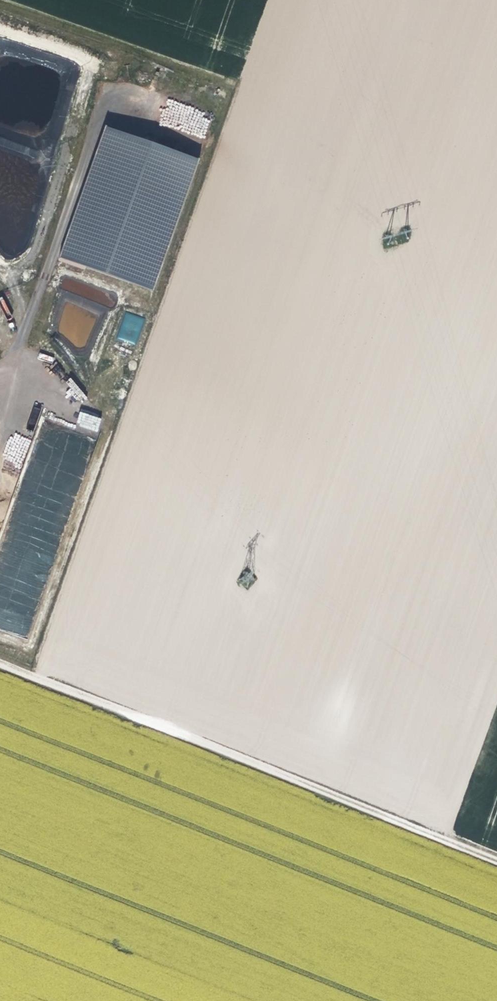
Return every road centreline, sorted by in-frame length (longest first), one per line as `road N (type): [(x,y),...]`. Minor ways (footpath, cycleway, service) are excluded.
road 1 (track): [(496,864),(0,664)]

